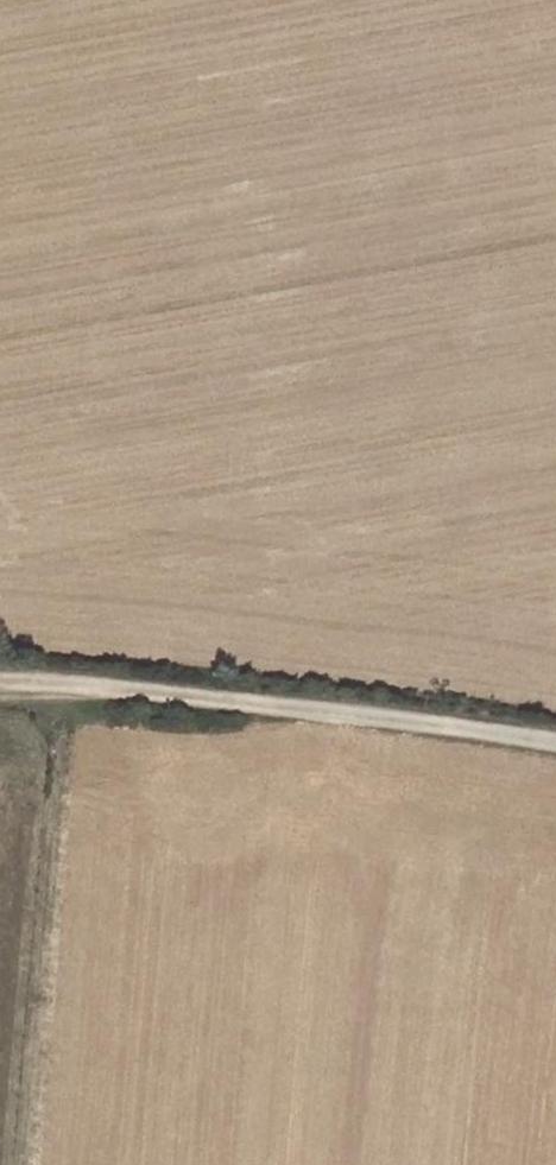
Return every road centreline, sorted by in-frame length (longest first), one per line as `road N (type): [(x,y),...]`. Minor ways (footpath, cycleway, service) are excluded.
road 1 (track): [(555,744),(0,679)]

